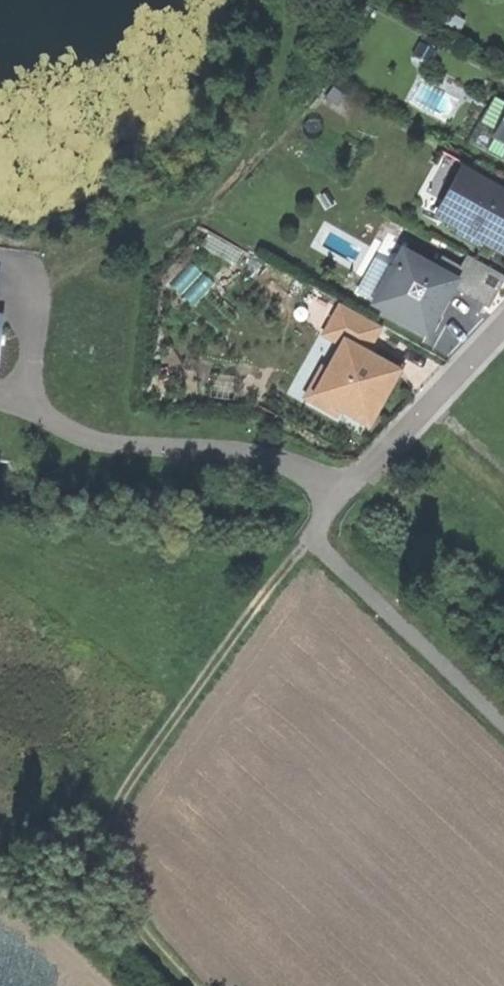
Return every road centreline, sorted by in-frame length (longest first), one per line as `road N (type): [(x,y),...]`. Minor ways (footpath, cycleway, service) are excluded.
road 1 (track): [(187,985),(132,922),(107,869),(106,836),(116,803),(312,535)]
road 2 (track): [(0,405),(108,447),(262,459),(351,492)]
road 3 (track): [(351,492),(503,327)]

